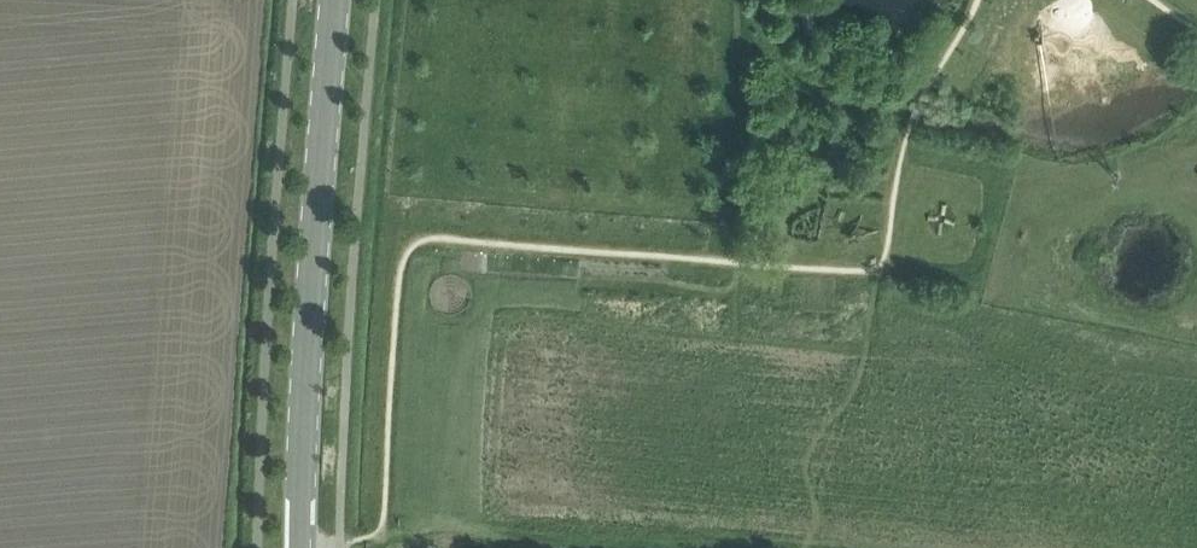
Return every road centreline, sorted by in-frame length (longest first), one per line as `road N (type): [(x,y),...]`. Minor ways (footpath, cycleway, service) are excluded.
road 1 (secondary): [(299,547),(336,0)]

